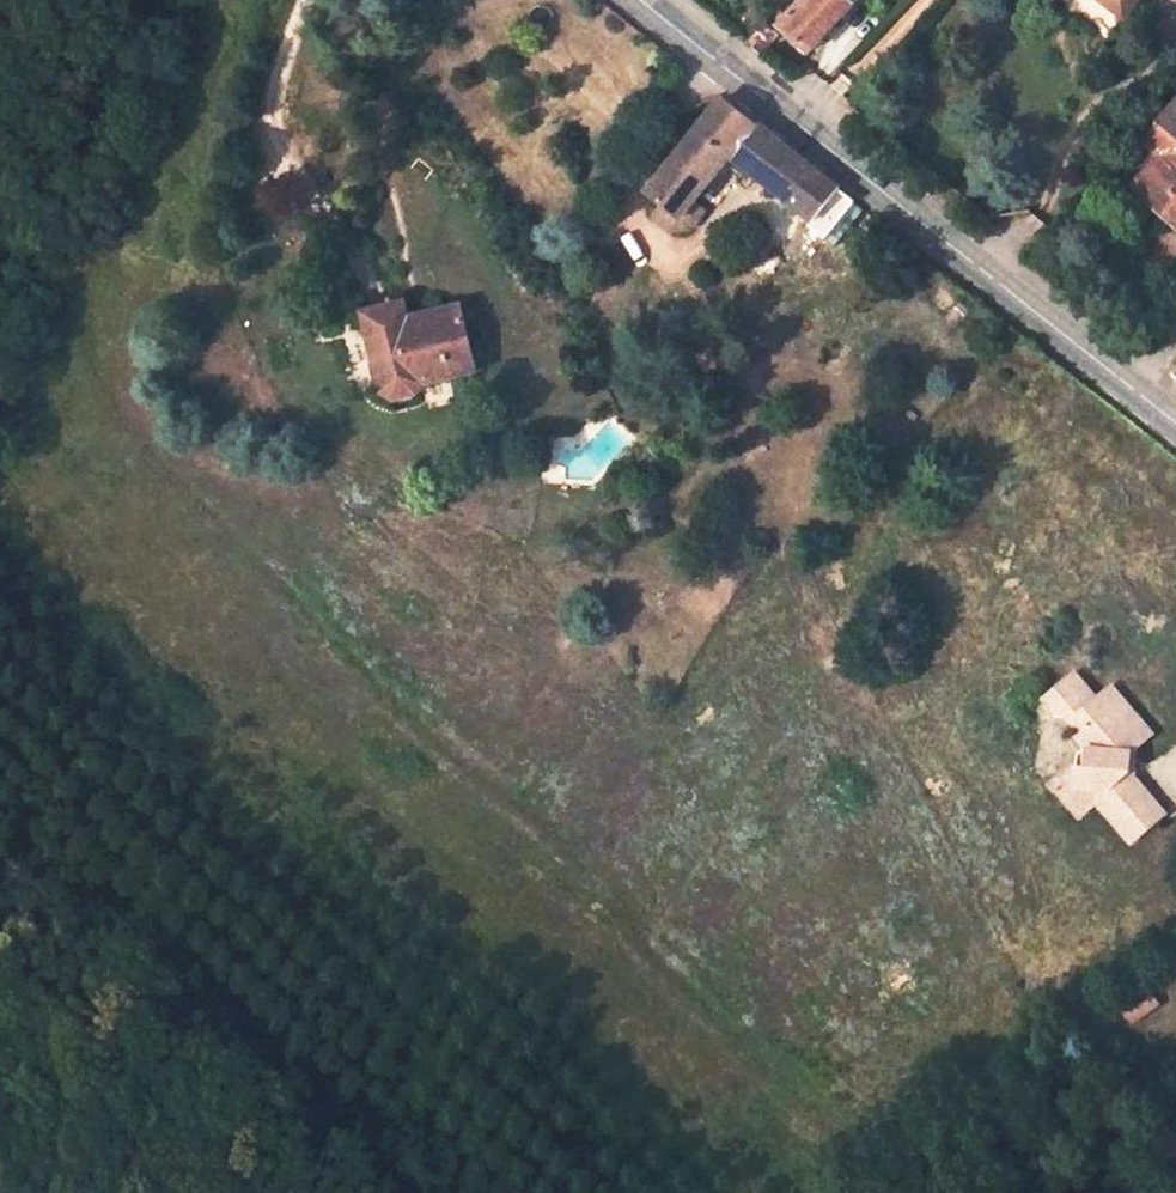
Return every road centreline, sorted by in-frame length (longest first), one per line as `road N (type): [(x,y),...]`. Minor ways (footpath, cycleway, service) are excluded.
road 1 (secondary): [(1175,422),(642,0)]
road 2 (track): [(366,280),(344,238),(277,153),(274,112),(309,0)]

